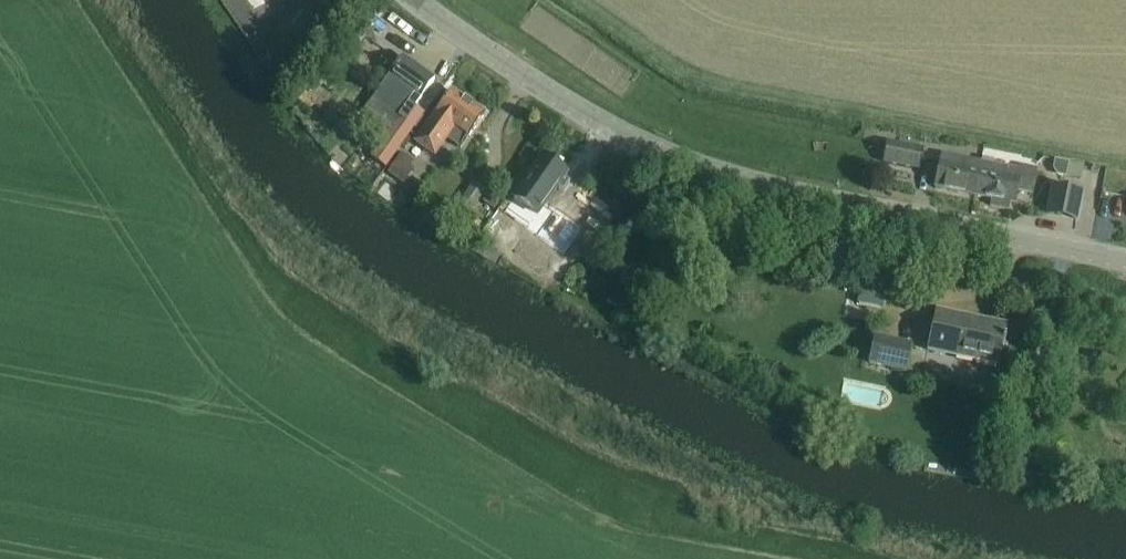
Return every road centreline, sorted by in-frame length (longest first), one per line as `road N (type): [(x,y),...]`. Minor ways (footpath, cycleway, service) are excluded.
road 1 (tertiary): [(1125,260),(828,200),(646,146),(419,0)]

